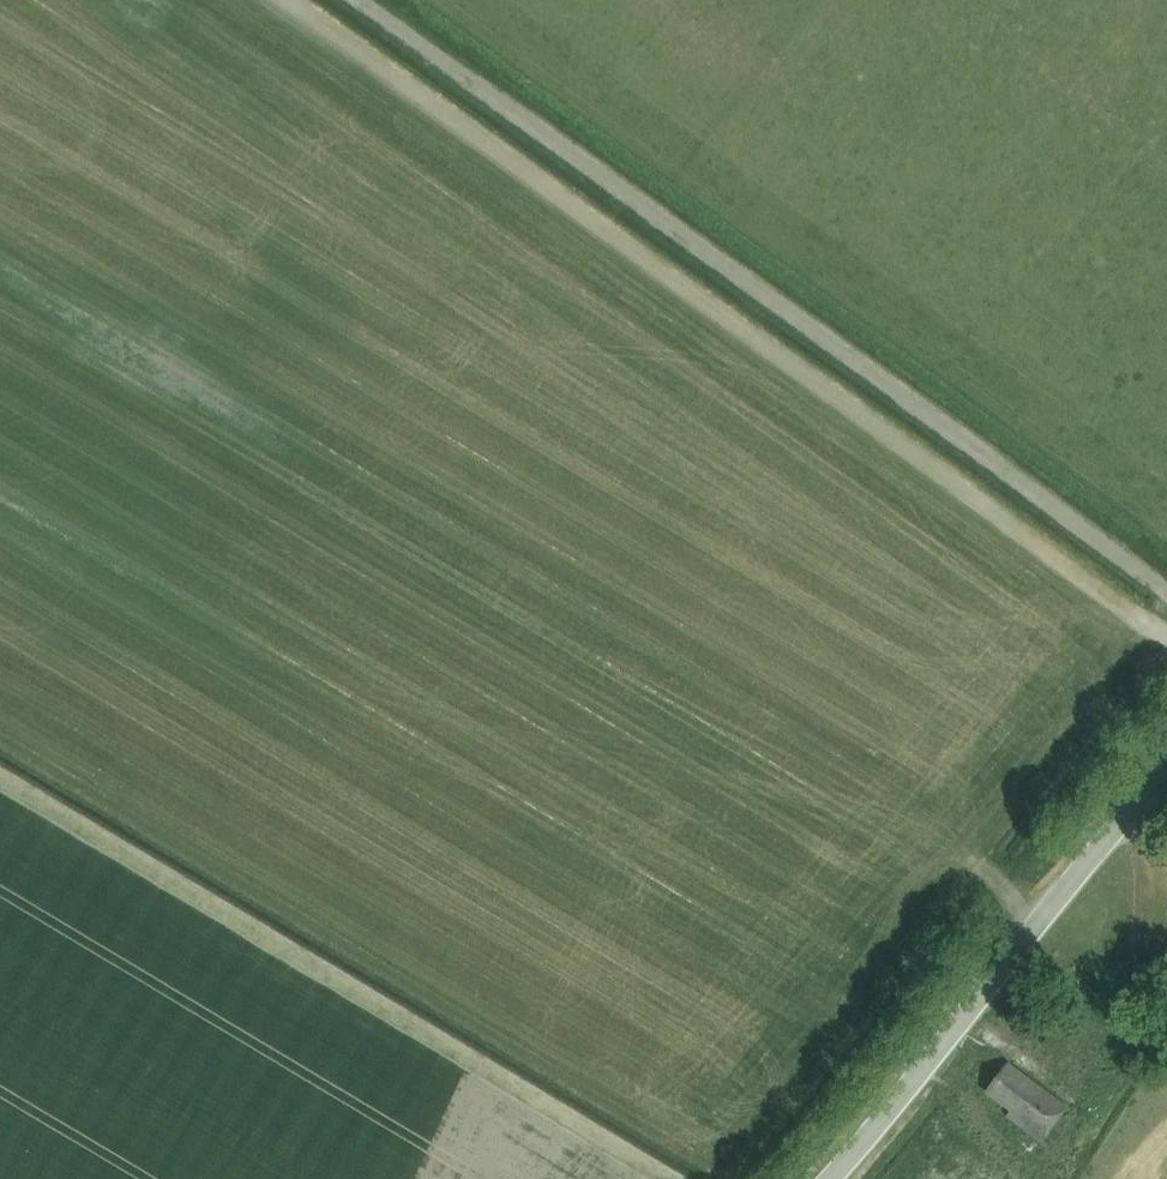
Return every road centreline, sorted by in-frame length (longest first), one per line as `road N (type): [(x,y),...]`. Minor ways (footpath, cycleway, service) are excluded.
road 1 (tertiary): [(830,1178),(1166,766)]

